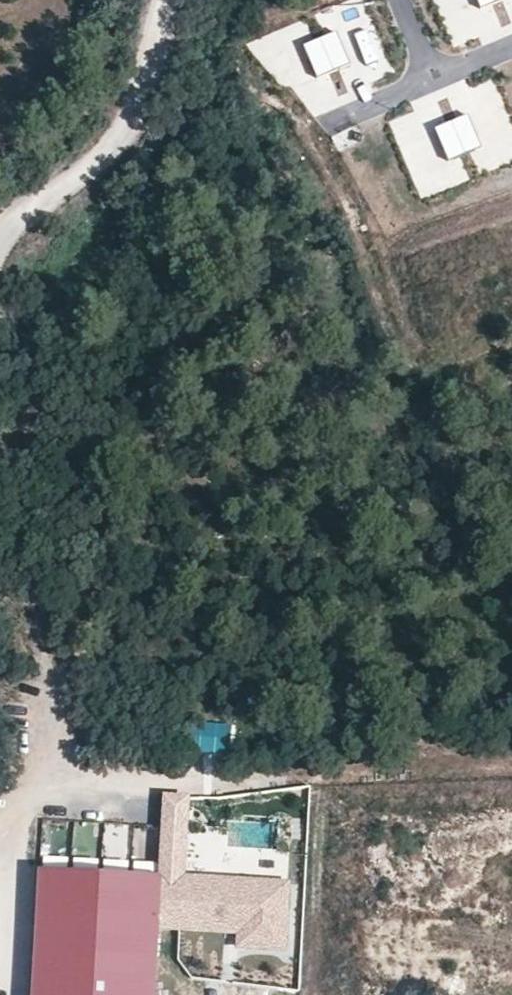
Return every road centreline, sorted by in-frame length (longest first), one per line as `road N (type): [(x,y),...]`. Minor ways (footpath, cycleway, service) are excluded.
road 1 (track): [(0,228),(112,160),(149,80),(169,0)]

